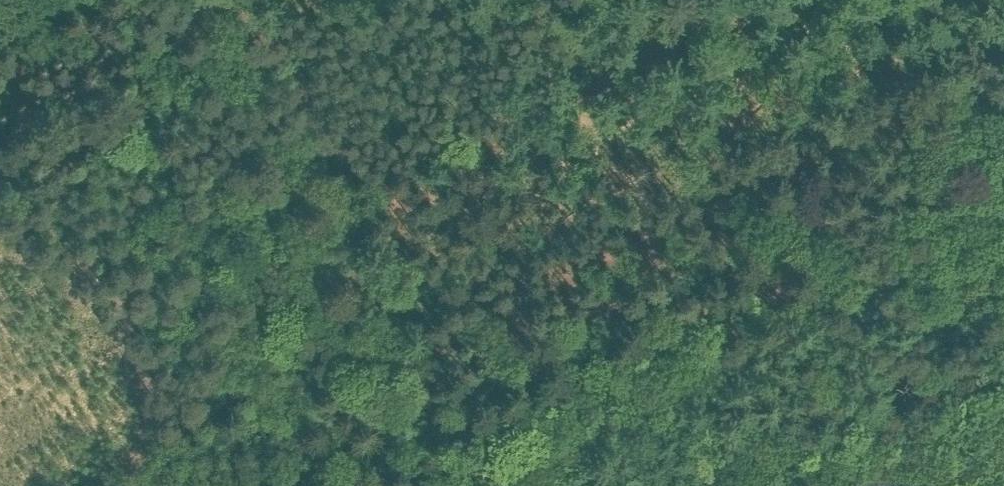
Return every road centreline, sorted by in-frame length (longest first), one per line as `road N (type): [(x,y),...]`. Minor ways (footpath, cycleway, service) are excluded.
road 1 (track): [(411,387),(1003,82)]
road 2 (track): [(243,0),(300,106),(389,338)]
road 3 (track): [(389,338),(454,485)]

